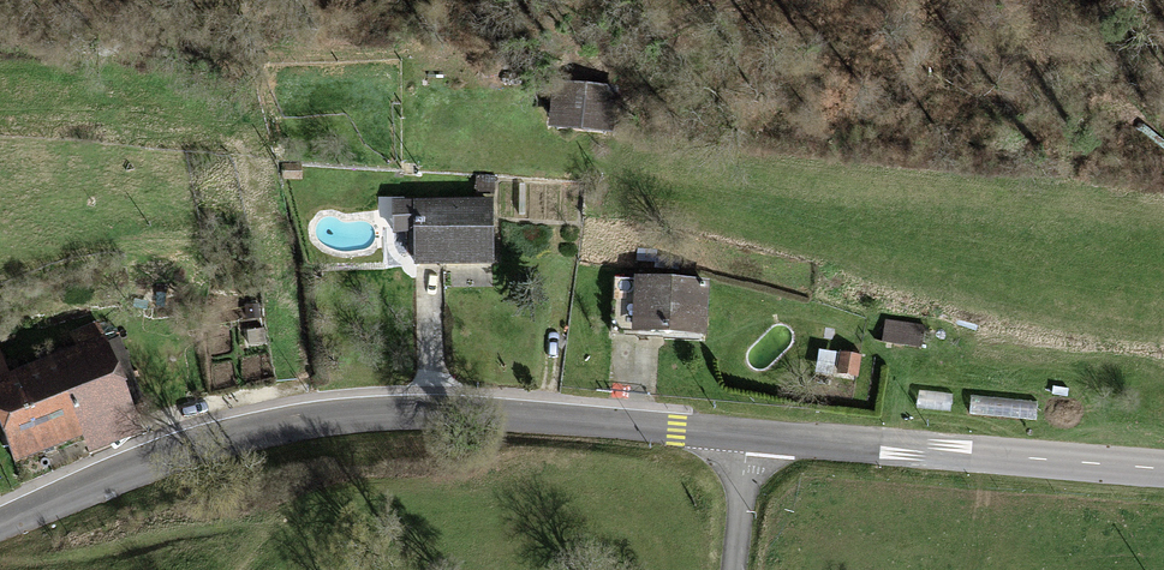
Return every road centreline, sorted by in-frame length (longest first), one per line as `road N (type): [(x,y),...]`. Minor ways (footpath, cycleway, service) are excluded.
road 1 (tertiary): [(0,531),(201,445),(354,417),(584,421),(752,435)]
road 2 (tertiary): [(752,435),(1163,471)]
road 3 (residential): [(738,569),(752,435)]

